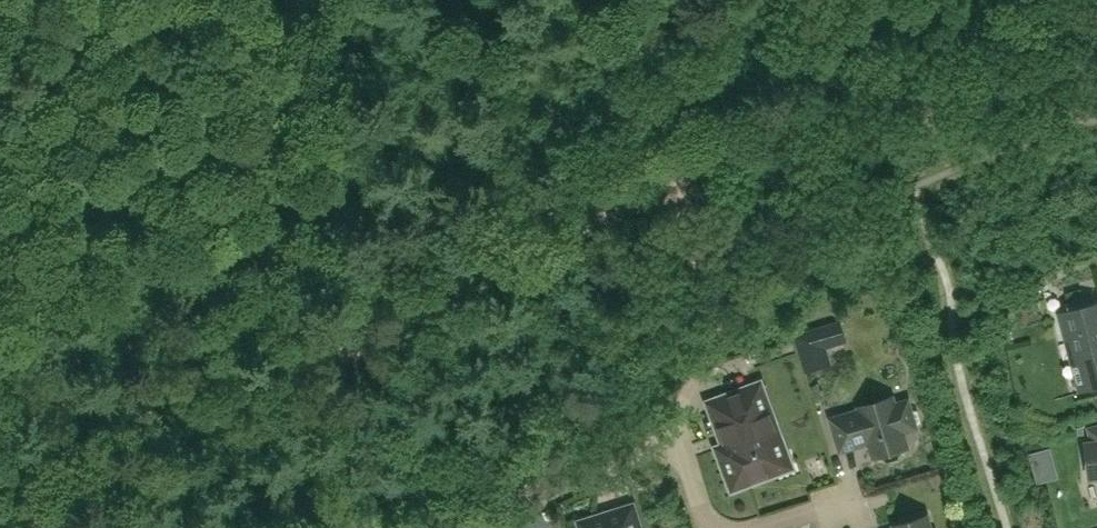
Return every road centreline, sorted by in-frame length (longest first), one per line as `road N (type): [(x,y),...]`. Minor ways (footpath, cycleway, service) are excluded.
road 1 (track): [(9,527),(690,170),(1066,0)]
road 2 (residential): [(673,428),(723,326),(672,180)]
road 3 (residential): [(493,527),(632,462),(673,428)]
road 4 (residential): [(732,527),(716,524),(700,503),(673,428)]

